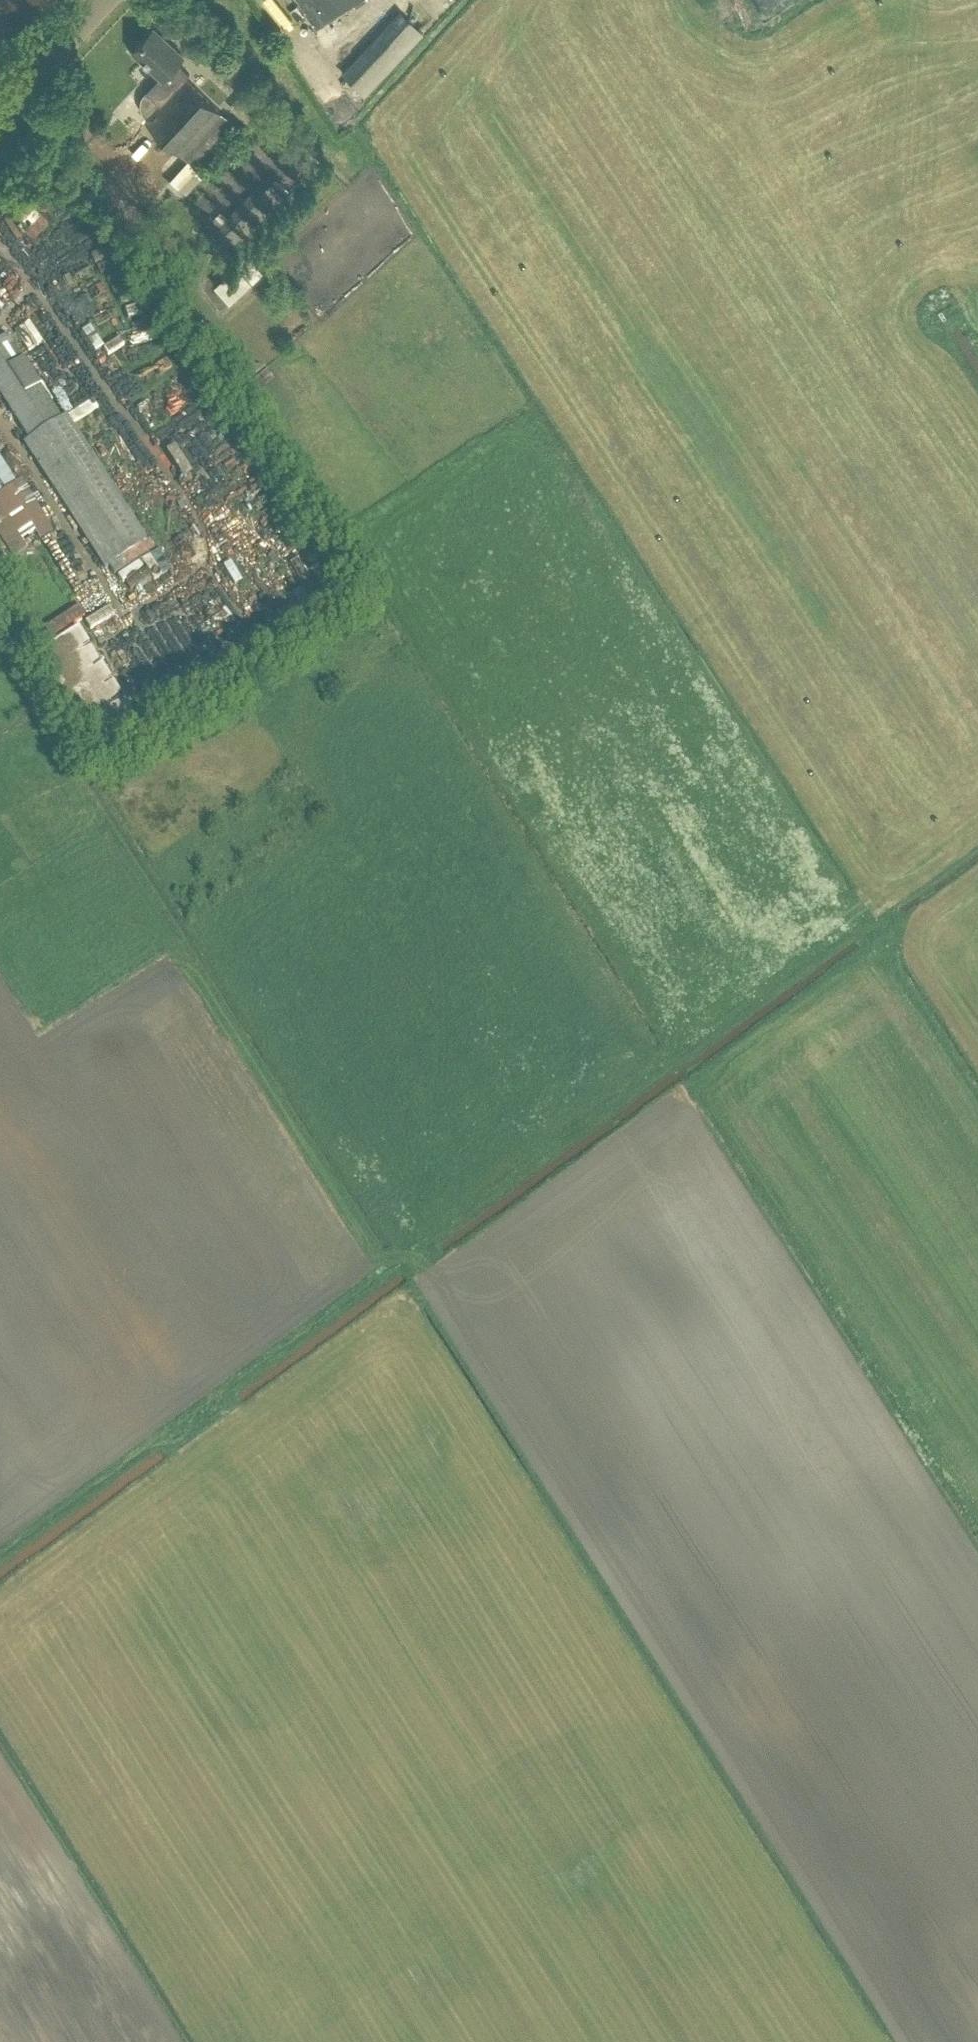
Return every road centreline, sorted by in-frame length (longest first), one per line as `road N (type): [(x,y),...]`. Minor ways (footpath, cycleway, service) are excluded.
road 1 (unclassified): [(0,116),(108,0)]

